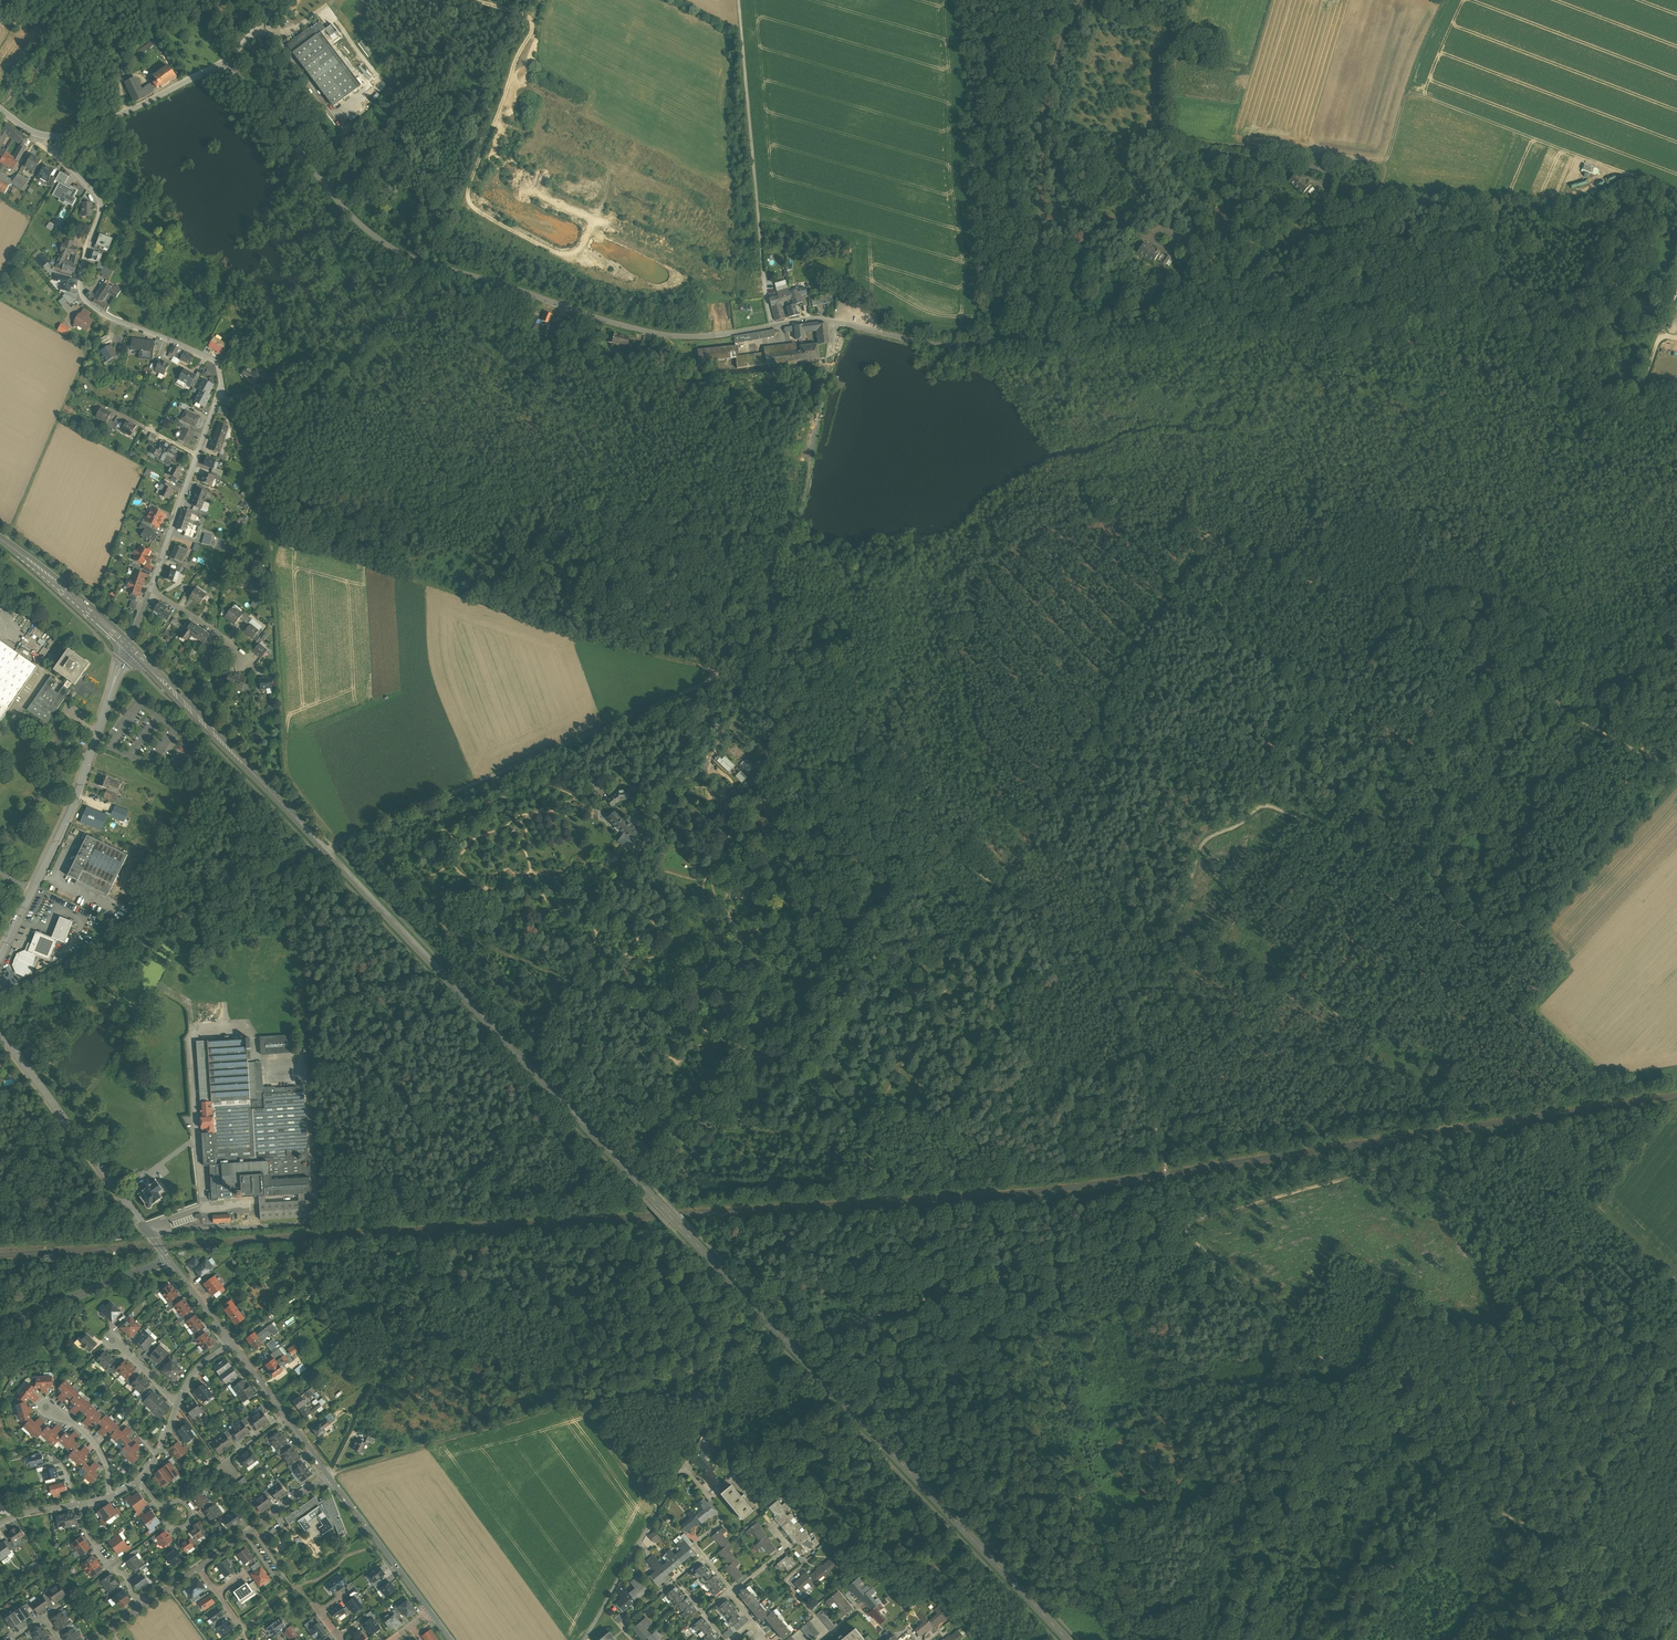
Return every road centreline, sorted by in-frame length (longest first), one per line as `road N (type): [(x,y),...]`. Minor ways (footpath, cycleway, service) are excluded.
road 1 (tertiary): [(1676,403),(1608,395),(1553,336),(1448,308),(982,346),(933,346),(820,319),(700,337),(634,329),(386,246),(345,209),(261,98),(236,77),(214,72)]
road 2 (secondary): [(1068,1639),(127,646)]
road 3 (track): [(482,900),(406,909),(1036,1165)]
road 4 (track): [(1178,1225),(1516,1127),(1676,1103)]
road 5 (track): [(726,679),(336,841)]
road 6 (residential): [(196,454),(222,383),(218,363),(85,300),(81,279),(100,202),(58,155)]
road 7 (track): [(836,322),(800,513),(726,679)]
road 8 (track): [(880,1363),(865,1320),(1178,1225)]
road 9 (track): [(1009,892),(726,679)]
road 10 (track): [(1190,3),(1174,57),(1172,139),(1385,164)]
road 11 (tertiary): [(0,956),(67,818),(127,646)]
road 12 (track): [(853,1166),(1009,892)]
road 13 (track): [(1231,1639),(1297,1333)]
road 14 (track): [(738,0),(765,293)]
road 15 (track): [(1676,193),(1407,90)]
road 16 (tertiary): [(0,1029),(168,1260)]
road 17 (track): [(705,884),(747,814),(732,775),(695,779),(681,771),(638,786),(635,820),(656,833)]
road 18 (track): [(1049,1583),(1071,1537),(1061,1453),(1002,1347)]
road 19 (track): [(7,544),(105,315)]
road 20 (track): [(329,1475),(561,1404)]
road 21 (track): [(1676,1283),(1516,1127)]
road 22 (track): [(1371,848),(1441,742),(1501,676)]
road 23 (track): [(642,863),(543,1049)]
road 24 (track): [(270,533),(284,739)]
road 25 (track): [(1135,1025),(1178,1225)]
road 26 (track): [(726,679),(642,863)]
road 27 (track): [(476,0),(528,18),(530,44),(516,83),(571,114)]
road 28 (tertiary): [(0,1322),(168,1260)]
road 29 (track): [(589,1397),(758,1347)]
road 30 (track): [(1444,0),(1385,164)]
road 31 (tertiary): [(329,1475),(431,1613)]
road 32 (residential): [(585,1639),(667,1494)]
road 33 (secondary): [(127,646),(0,539)]
road 34 (tertiary): [(214,72),(62,138)]
road 35 (residential): [(199,1567),(329,1475)]
road 36 (track): [(561,1404),(589,1397),(667,1494)]
road 37 (track): [(1126,987),(1009,892)]
road 38 (track): [(1385,311),(1376,222),(1385,164)]
road 39 (residential): [(151,590),(196,454)]
road 40 (track): [(1198,1241),(1297,1333)]
road 41 (residential): [(110,1496),(99,1449),(39,1403)]
road 42 (residential): [(83,1504),(86,1532),(144,1606)]
road 43 (residential): [(151,590),(246,663)]

